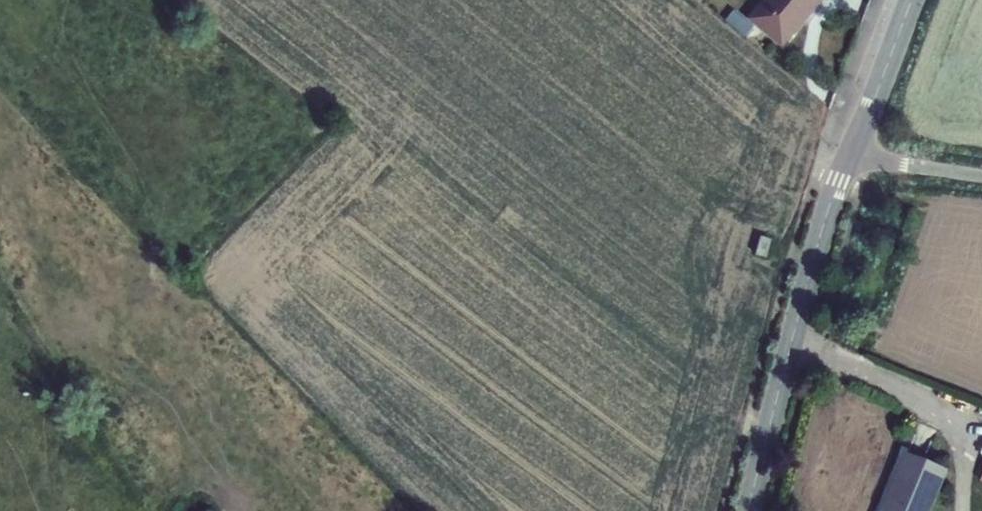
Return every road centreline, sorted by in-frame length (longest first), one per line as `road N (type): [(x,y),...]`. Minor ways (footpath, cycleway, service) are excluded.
road 1 (unclassified): [(748,510),(849,157)]
road 2 (residential): [(849,157),(912,0)]
road 3 (unclassified): [(849,157),(981,176)]

